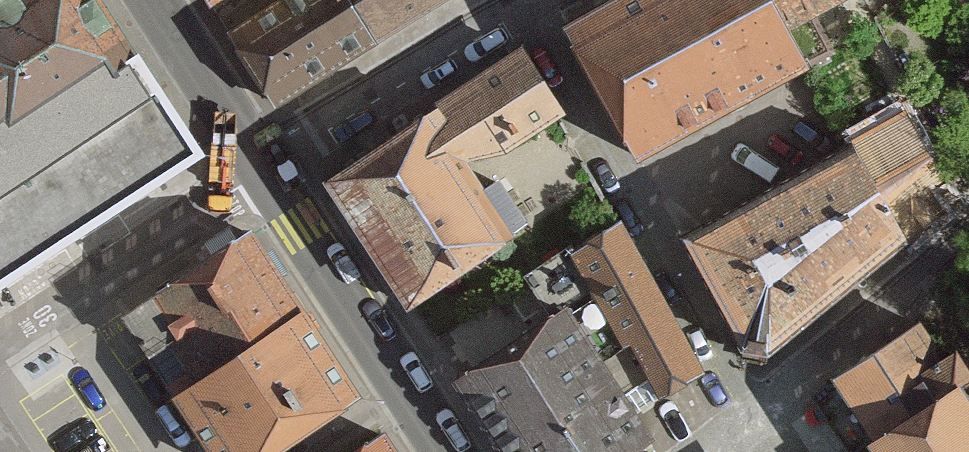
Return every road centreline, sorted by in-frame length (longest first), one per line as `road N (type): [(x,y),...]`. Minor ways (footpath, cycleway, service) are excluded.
road 1 (secondary): [(260,173),(451,451)]
road 2 (residential): [(542,0),(260,173)]
road 3 (residential): [(968,244),(729,451)]
road 4 (unclassified): [(0,339),(260,173)]
road 5 (secondary): [(150,0),(260,173)]

